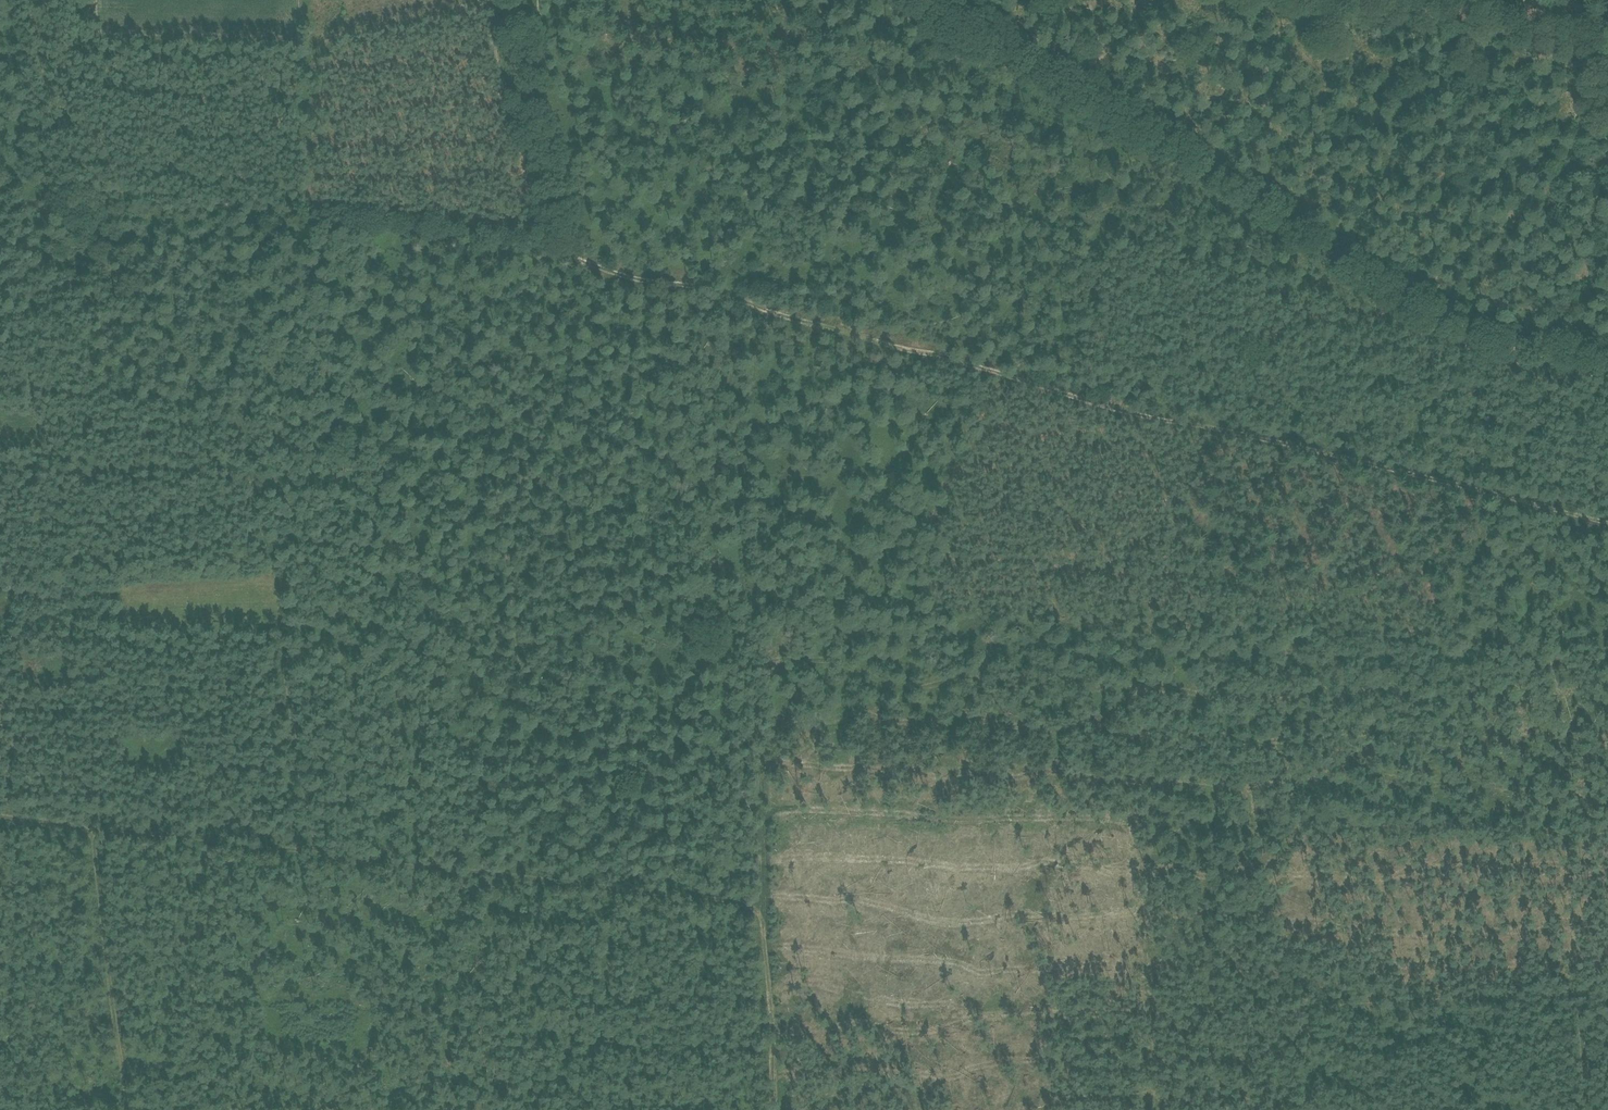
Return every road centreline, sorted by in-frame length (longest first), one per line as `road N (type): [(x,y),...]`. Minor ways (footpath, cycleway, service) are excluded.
road 1 (track): [(511,0),(550,221),(572,261),(1607,523)]

